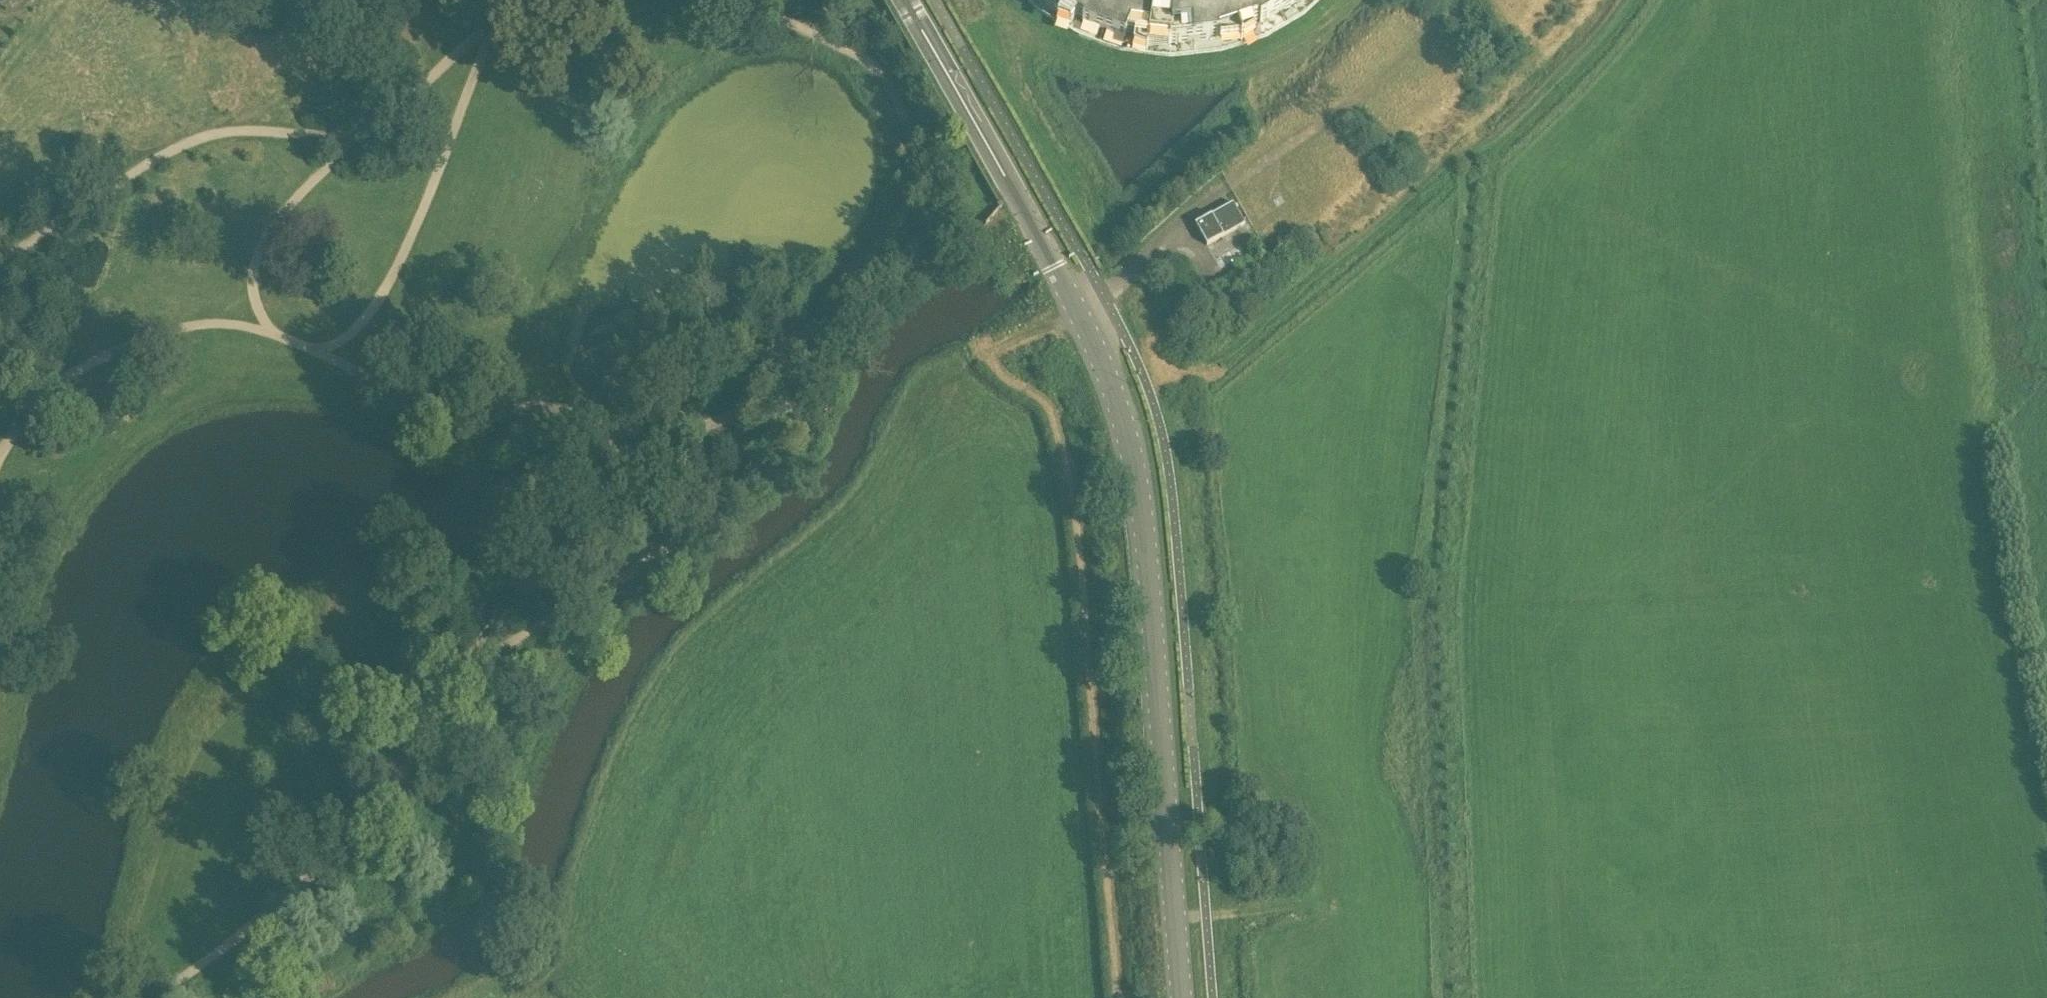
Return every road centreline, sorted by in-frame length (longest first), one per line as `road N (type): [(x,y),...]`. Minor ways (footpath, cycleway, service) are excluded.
road 1 (tertiary): [(1184,997),(1149,523),(1126,408),(1082,307),(909,0)]

